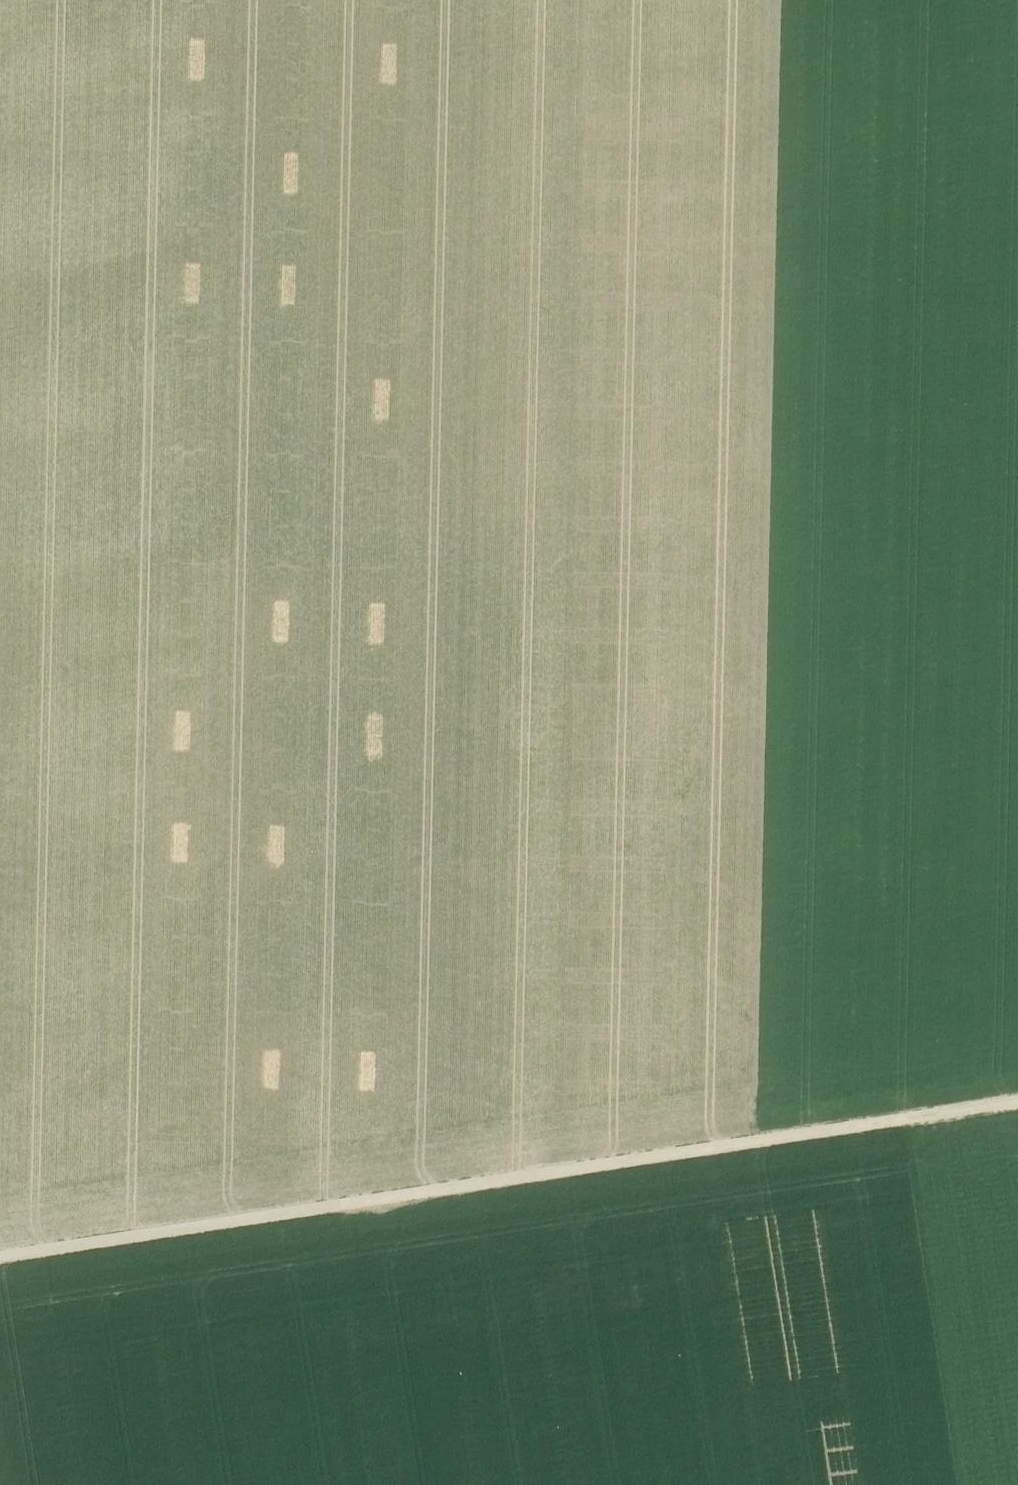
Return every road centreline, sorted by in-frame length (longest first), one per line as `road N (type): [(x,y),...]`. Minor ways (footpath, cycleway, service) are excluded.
road 1 (track): [(0,1258),(1017,1102)]

